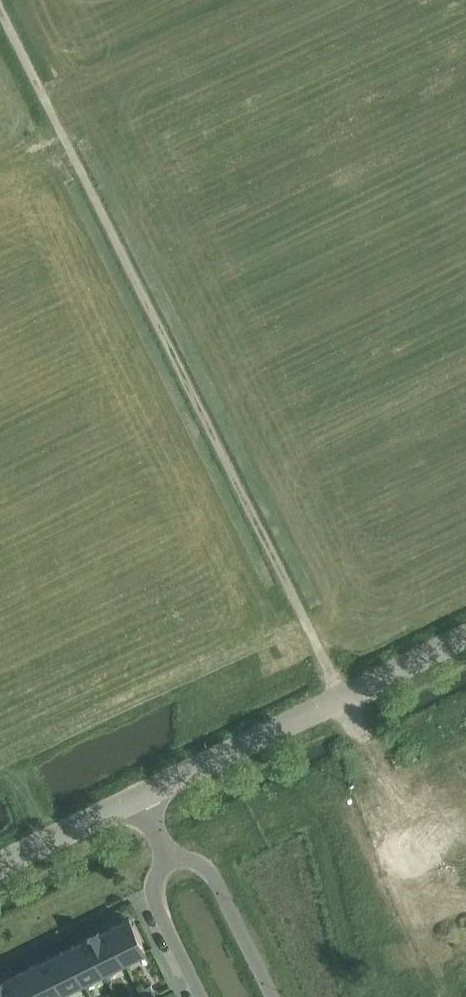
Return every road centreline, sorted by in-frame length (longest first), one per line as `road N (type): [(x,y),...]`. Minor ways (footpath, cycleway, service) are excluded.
road 1 (track): [(343,696),(0,3)]
road 2 (unclassified): [(139,795),(465,635)]
road 3 (residential): [(273,996),(213,874),(197,859),(162,851)]
road 4 (residential): [(162,851),(153,889),(203,996)]
road 5 (unclassified): [(0,864),(139,795)]

